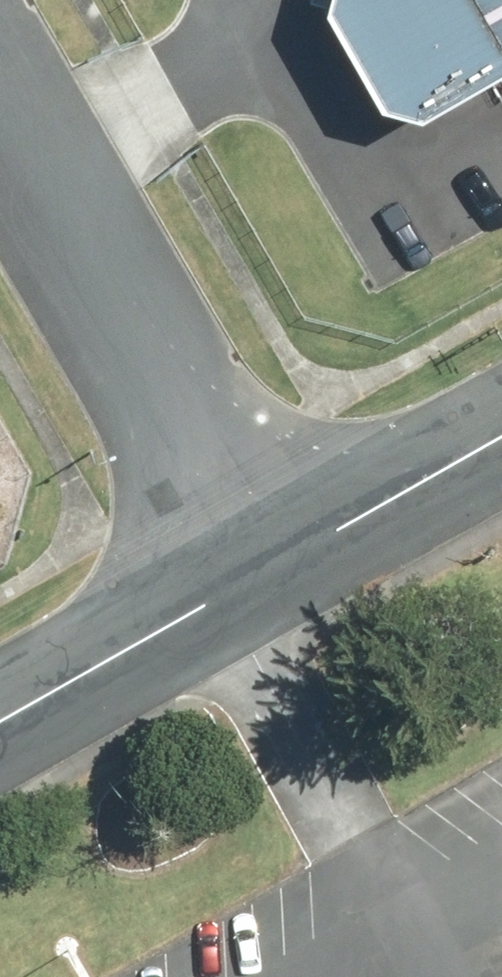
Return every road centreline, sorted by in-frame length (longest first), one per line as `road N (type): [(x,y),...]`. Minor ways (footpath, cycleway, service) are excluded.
road 1 (unclassified): [(274,566),(0,119)]
road 2 (tertiary): [(274,566),(0,723)]
road 3 (tertiary): [(501,436),(274,566)]

